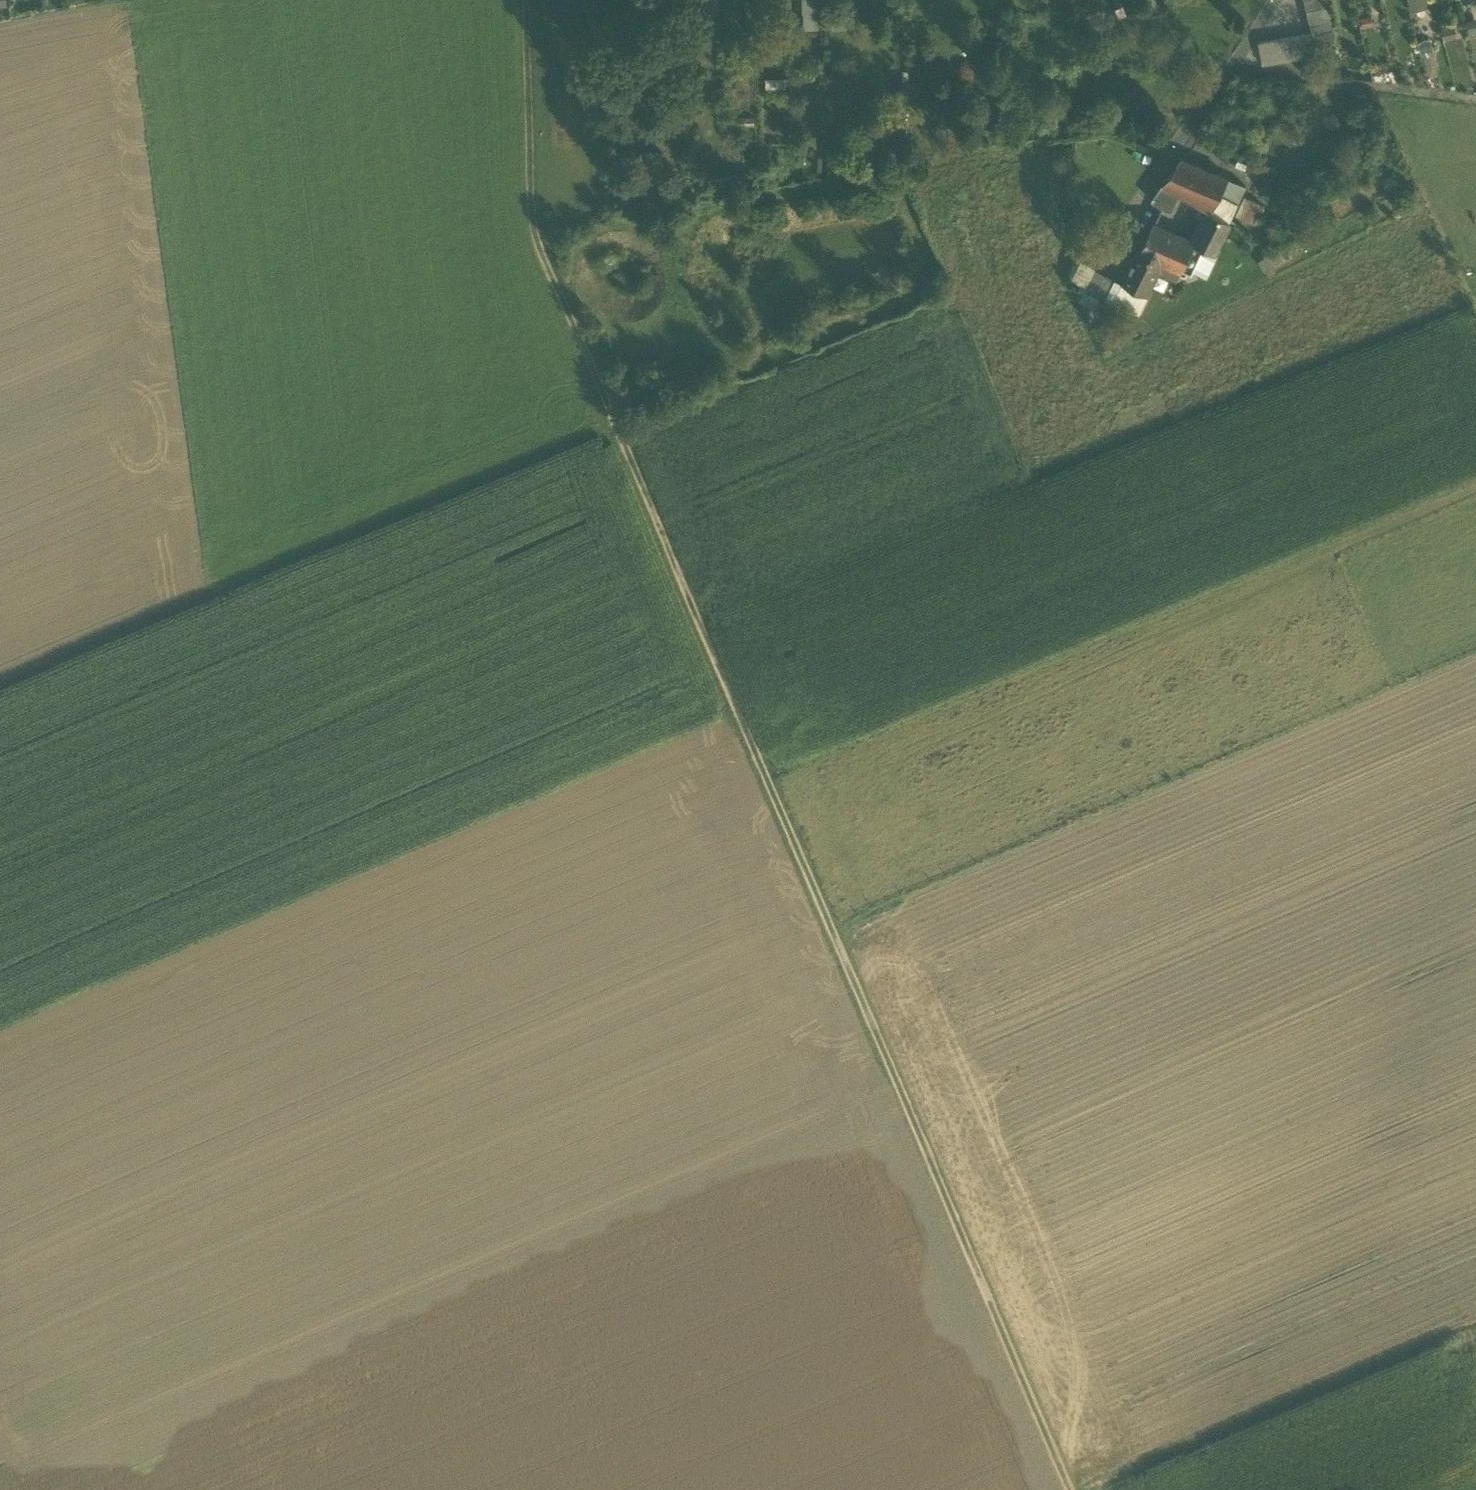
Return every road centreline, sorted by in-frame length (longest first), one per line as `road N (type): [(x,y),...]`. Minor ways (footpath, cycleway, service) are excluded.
road 1 (track): [(1071,1489),(536,240),(527,0)]
road 2 (residential): [(1274,0),(1142,196)]

